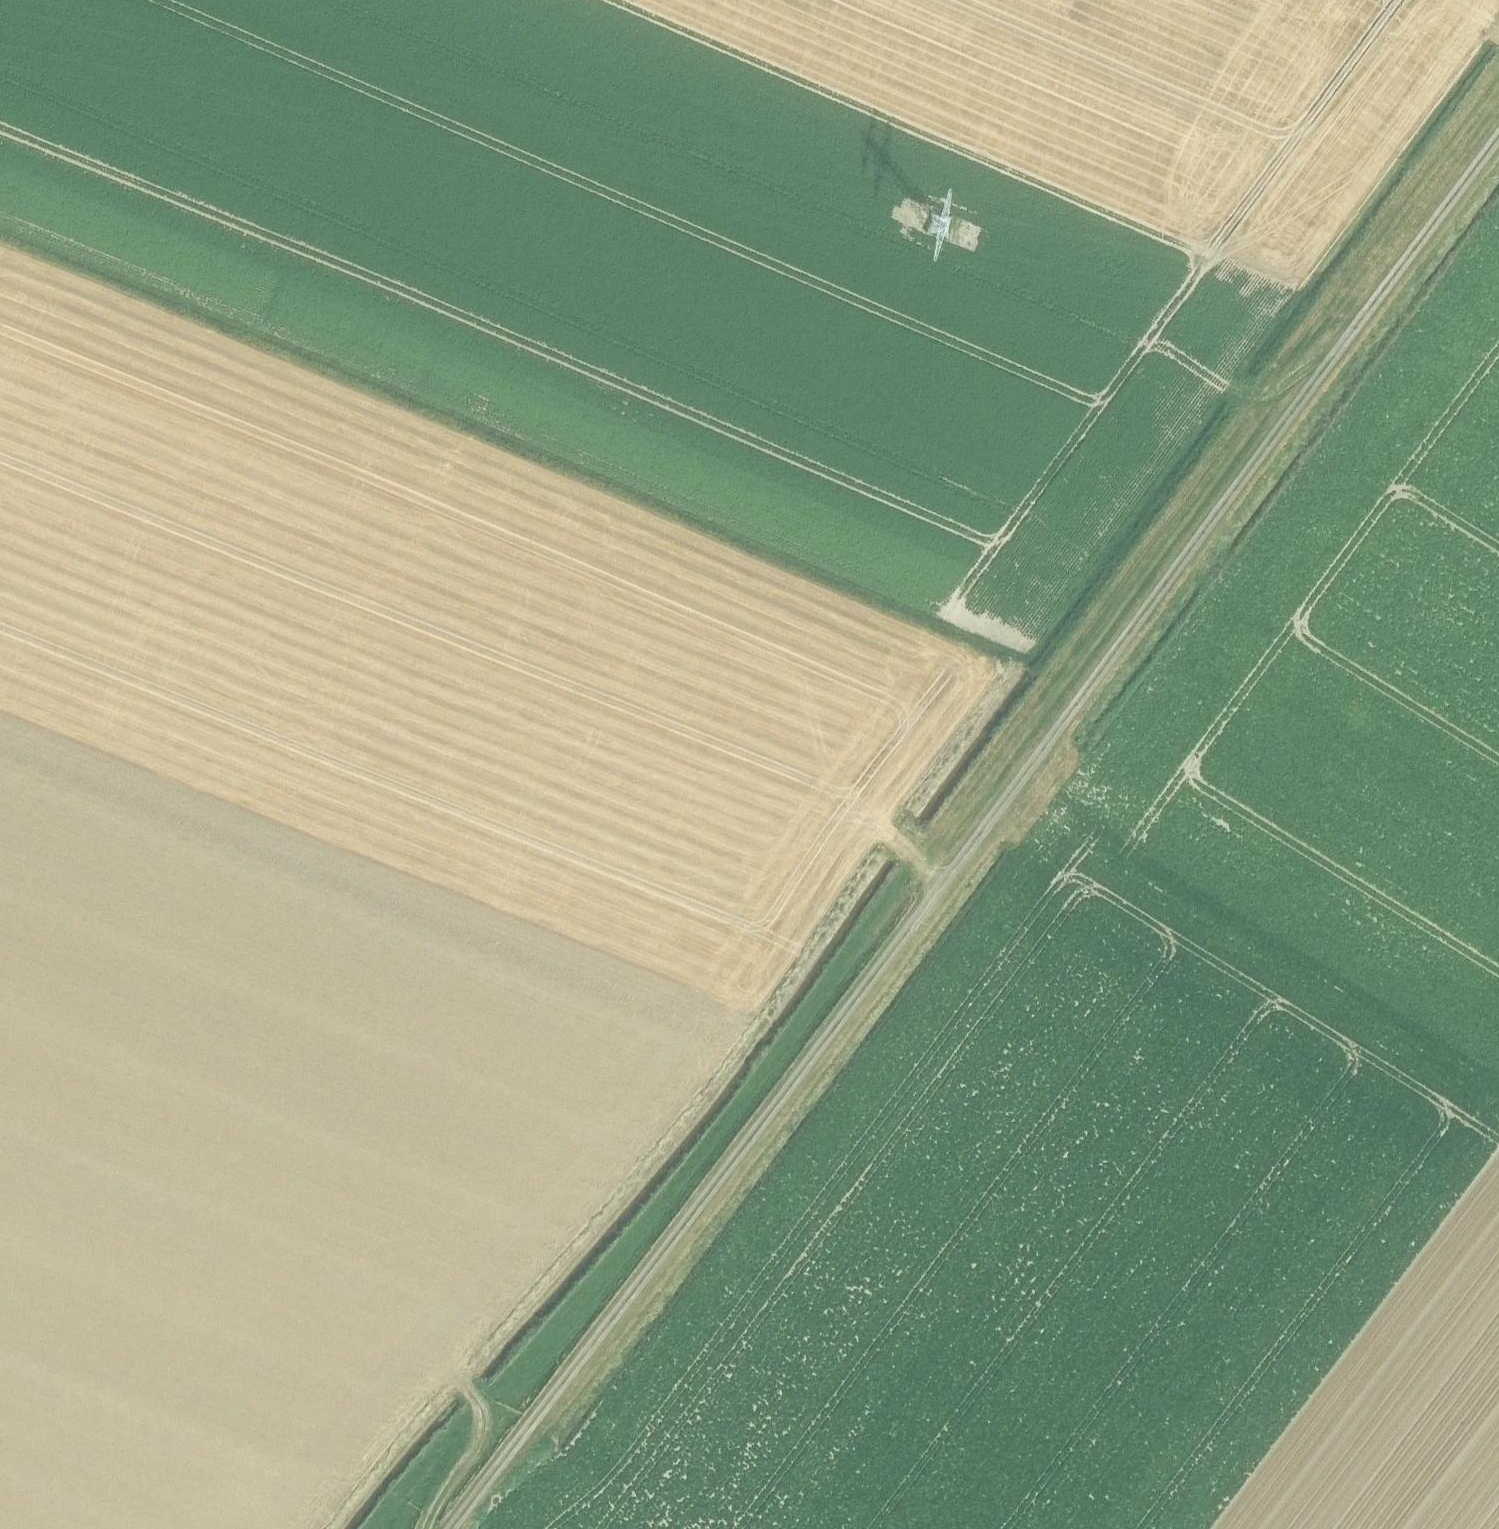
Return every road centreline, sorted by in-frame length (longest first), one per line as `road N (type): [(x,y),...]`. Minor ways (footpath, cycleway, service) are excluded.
road 1 (track): [(455,1528),(1498,141)]

